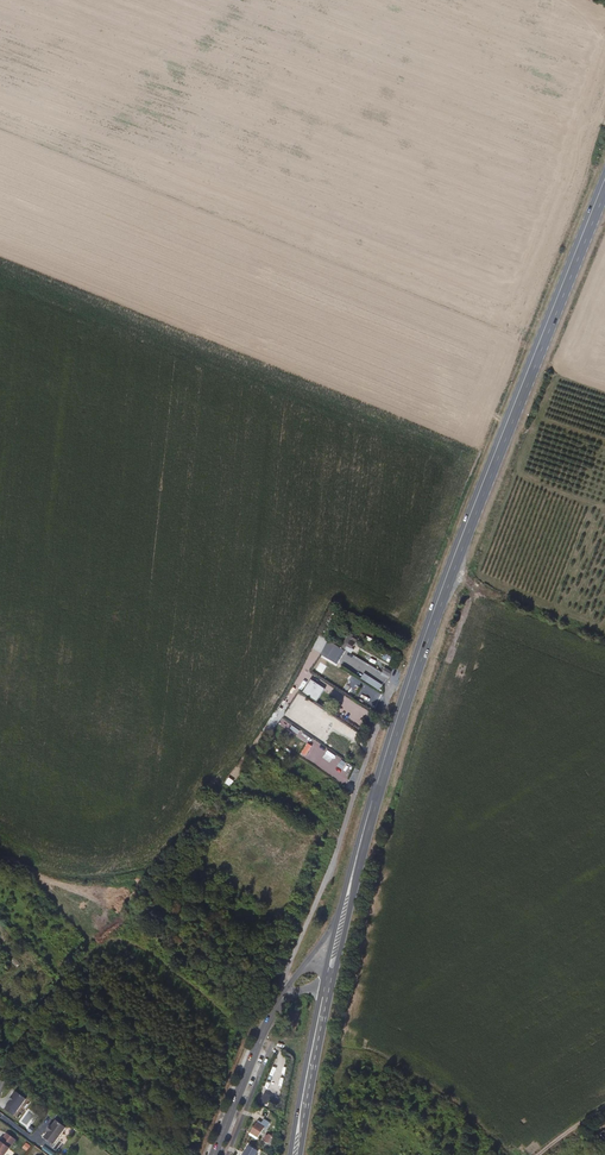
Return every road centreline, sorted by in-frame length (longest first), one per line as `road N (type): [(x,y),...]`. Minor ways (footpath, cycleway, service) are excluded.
road 1 (primary): [(370,817),(449,577),(604,186)]
road 2 (residential): [(290,985),(288,966),(395,682)]
road 3 (track): [(0,861),(49,883),(100,937),(152,953),(239,1027),(261,1037)]
road 4 (track): [(449,577),(604,638)]
road 5 (primary): [(321,991),(290,1154)]
road 6 (primary): [(300,1154),(331,993)]
road 7 (secondary): [(214,1154),(279,1004)]
road 8 (primary): [(335,974),(370,817)]

